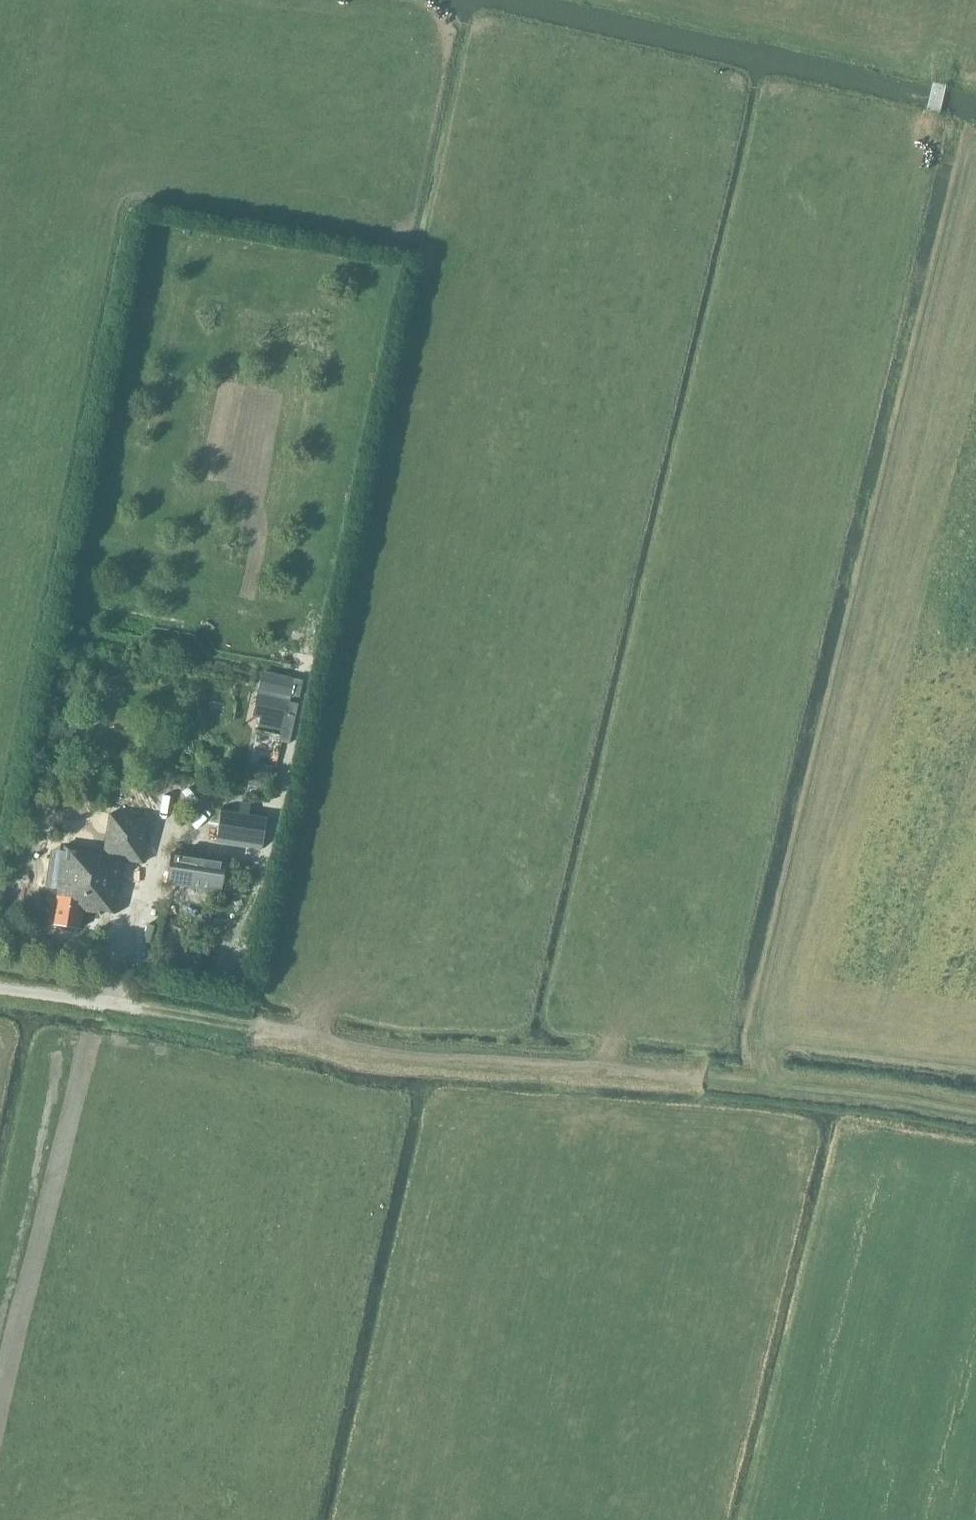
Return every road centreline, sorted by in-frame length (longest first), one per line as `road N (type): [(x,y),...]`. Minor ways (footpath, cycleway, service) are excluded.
road 1 (track): [(935,120),(600,1069)]
road 2 (track): [(229,1026),(387,1059),(771,1082),(775,996)]
road 3 (unclassified): [(0,990),(229,1026)]
road 4 (track): [(771,1082),(975,1112)]
road 5 (track): [(935,120),(970,0)]

